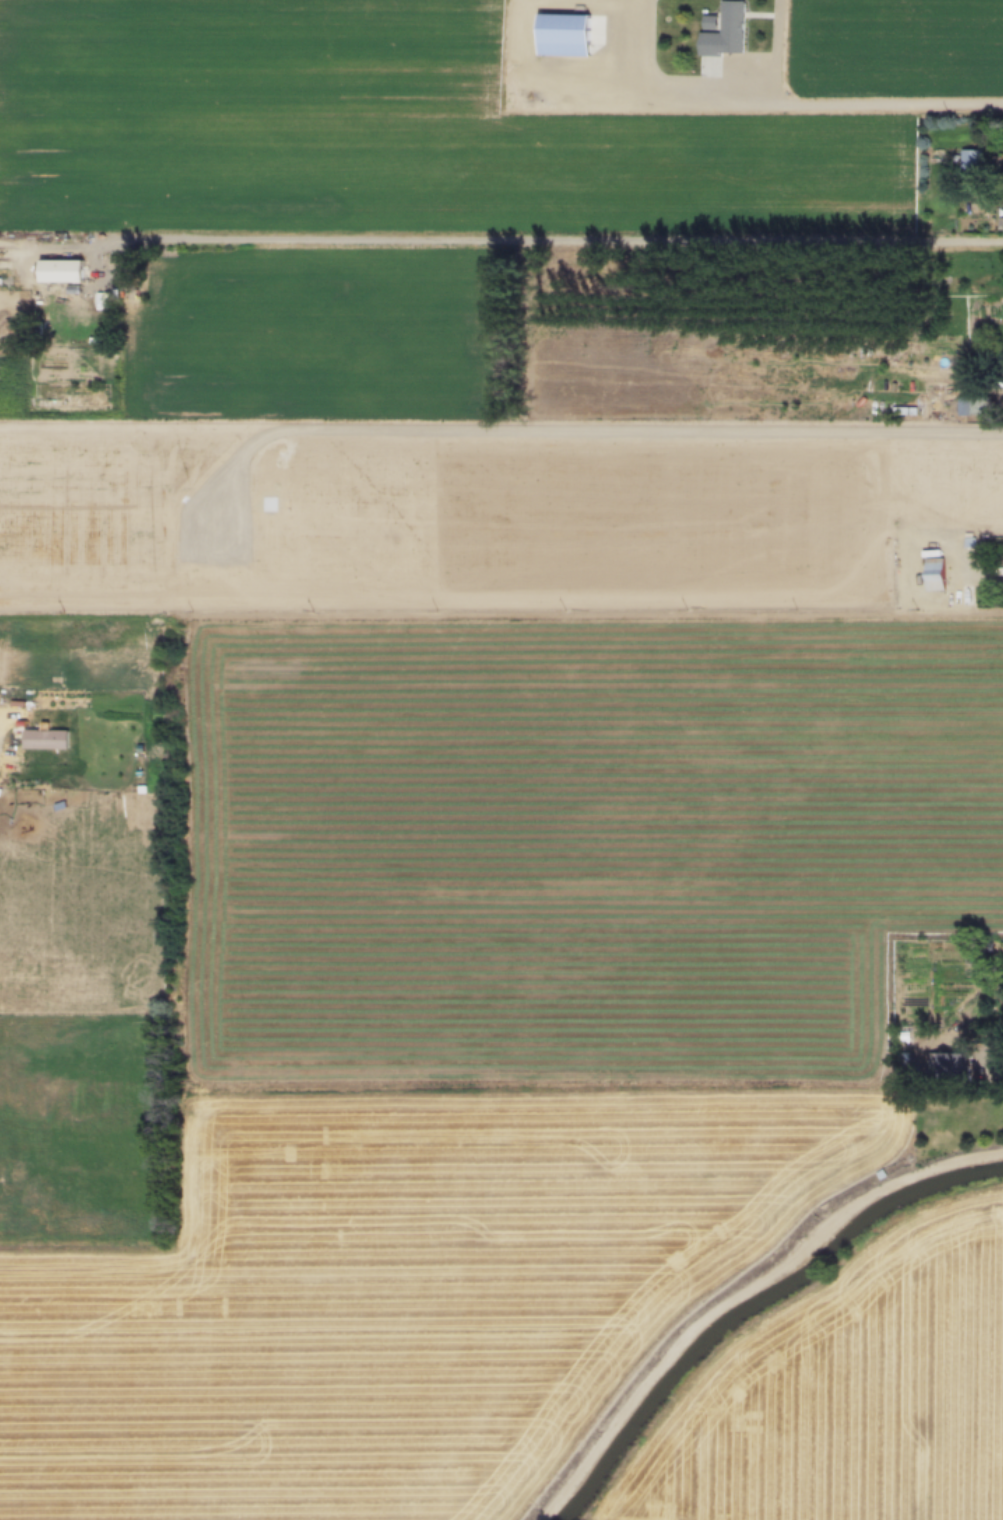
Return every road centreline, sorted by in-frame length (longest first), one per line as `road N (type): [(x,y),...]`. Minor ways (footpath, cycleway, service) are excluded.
road 1 (track): [(1002,1157),(946,1169),(858,1208),(790,1268),(684,1336),(545,1519)]

